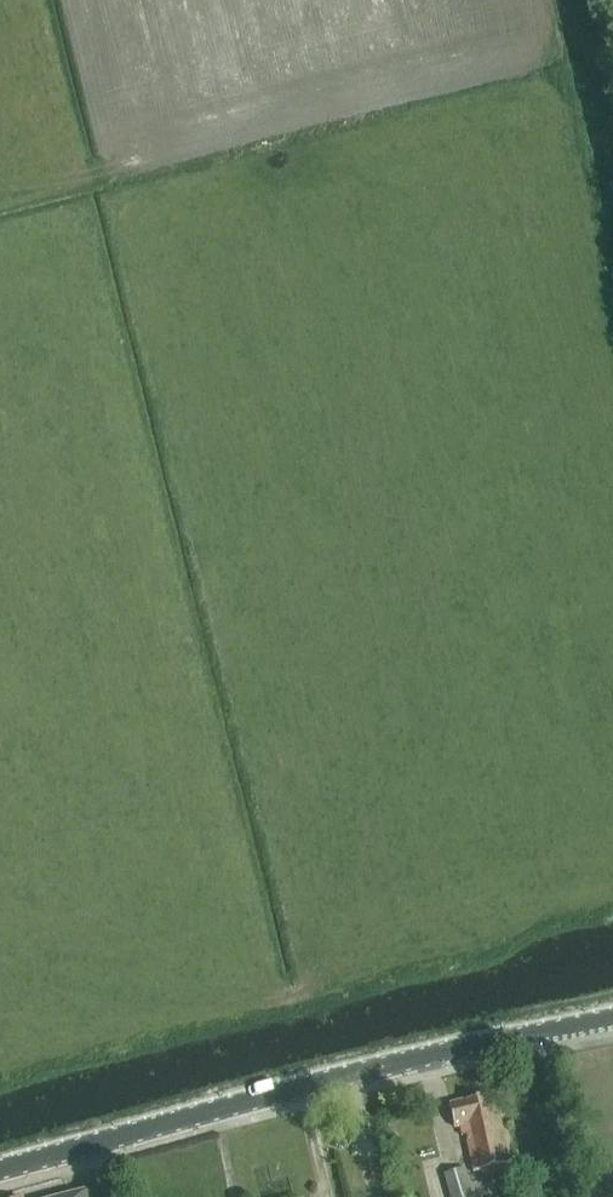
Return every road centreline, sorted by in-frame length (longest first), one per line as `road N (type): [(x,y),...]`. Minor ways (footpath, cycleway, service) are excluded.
road 1 (tertiary): [(0,1175),(344,1078),(612,1021)]
road 2 (track): [(344,1078),(374,1196)]

